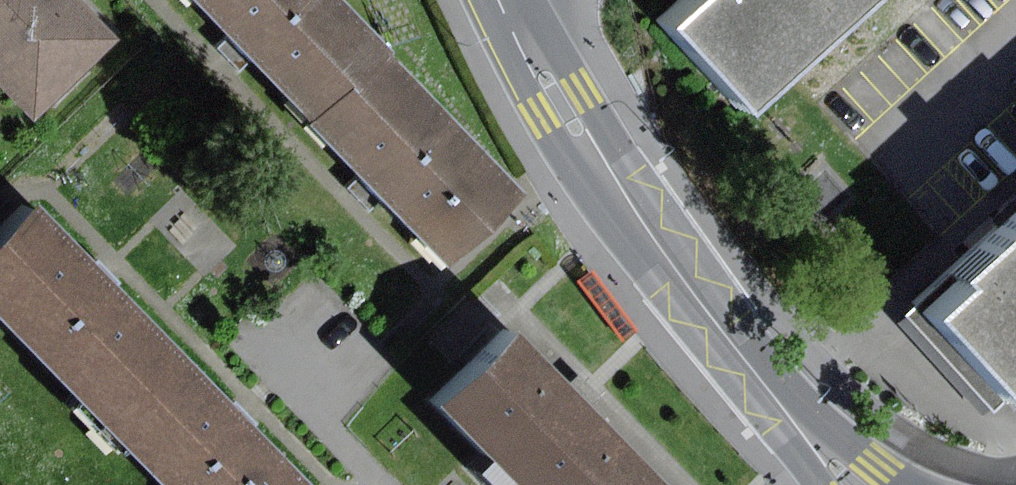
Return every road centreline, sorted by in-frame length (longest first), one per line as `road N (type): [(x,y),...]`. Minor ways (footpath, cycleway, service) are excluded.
road 1 (residential): [(506,0),(610,192),(745,367),(854,484)]

